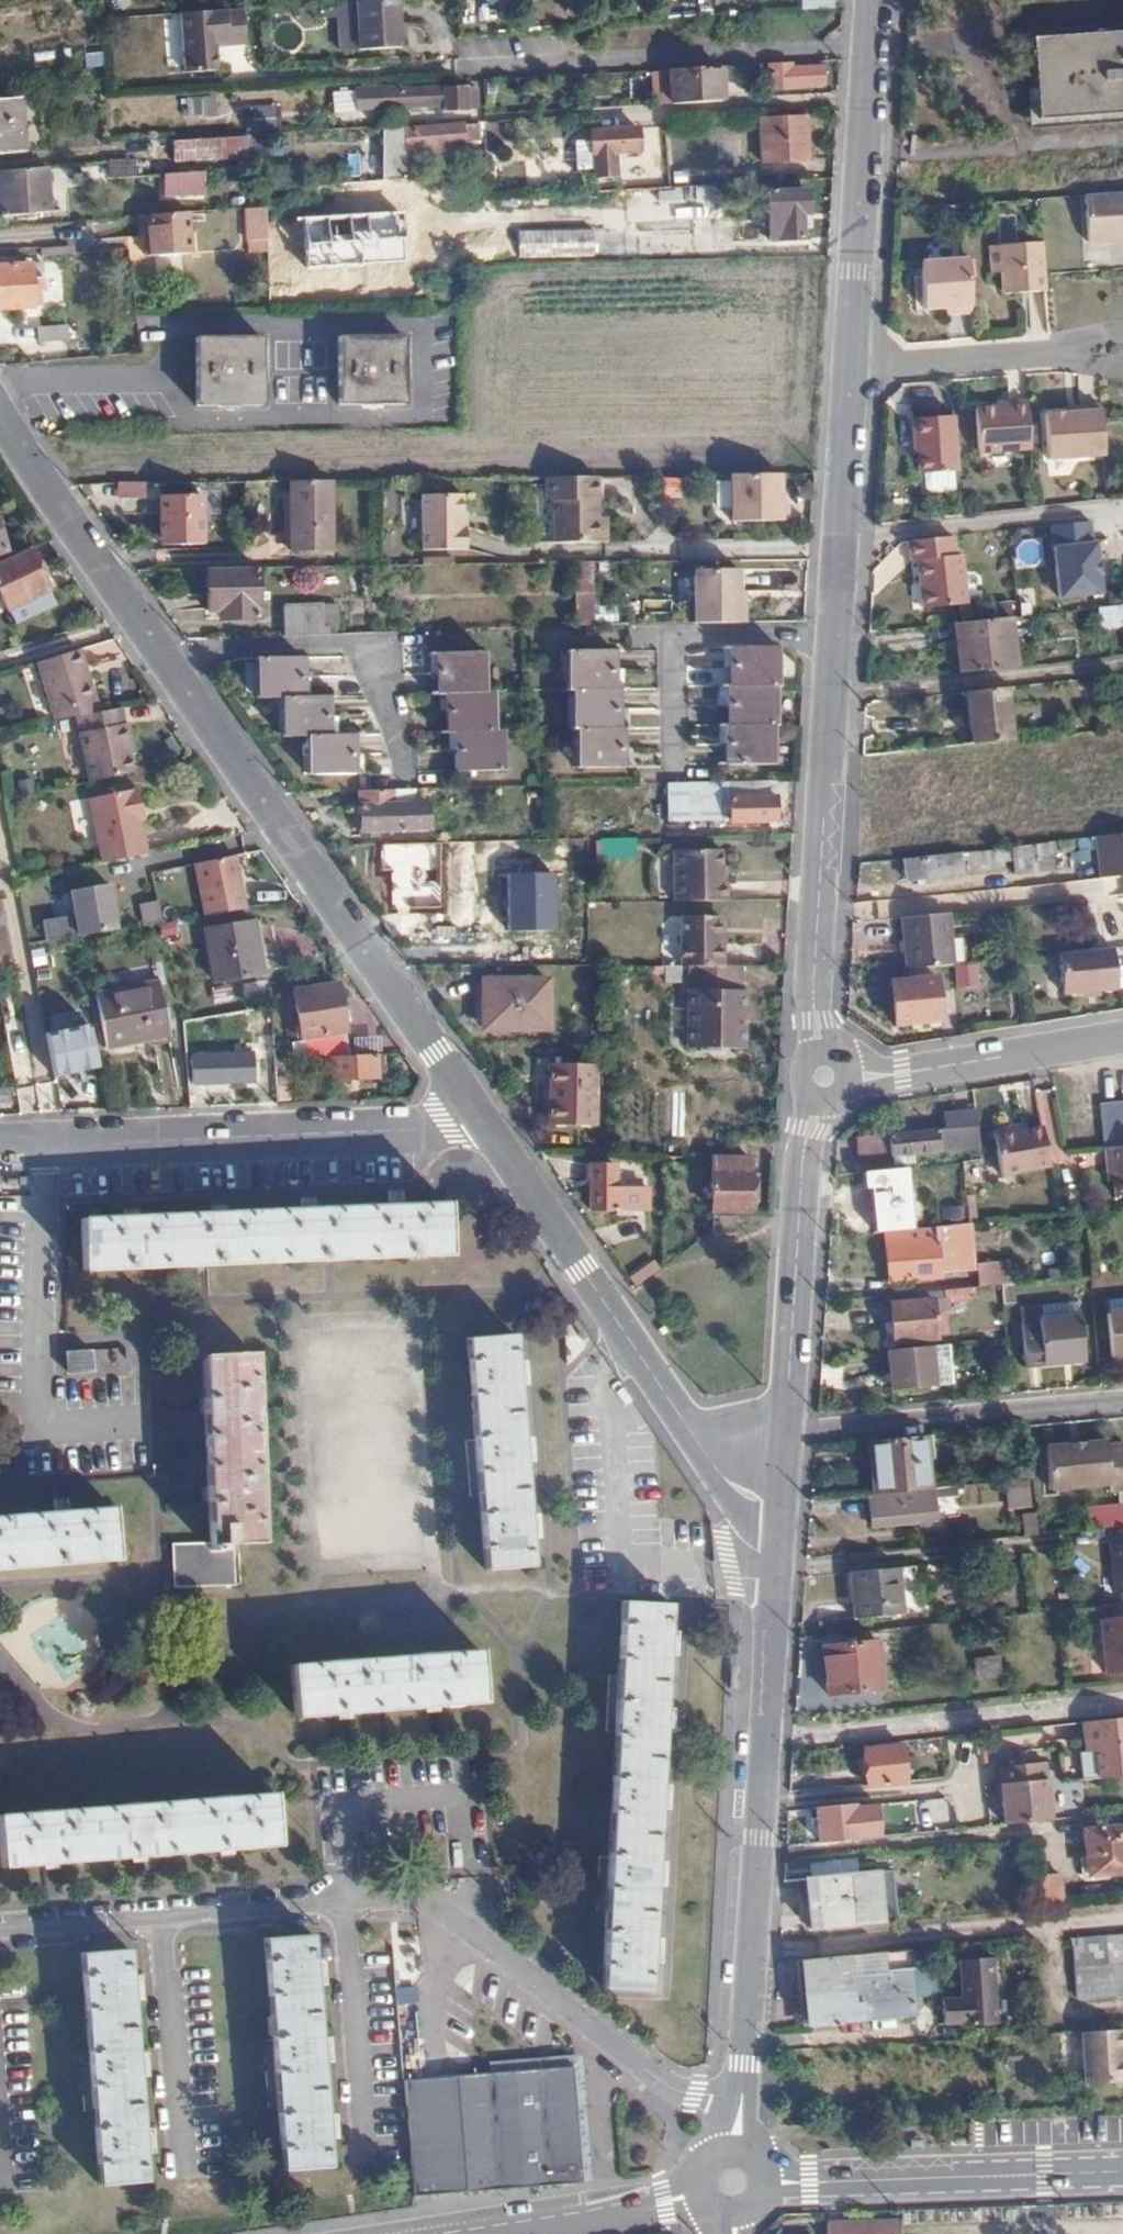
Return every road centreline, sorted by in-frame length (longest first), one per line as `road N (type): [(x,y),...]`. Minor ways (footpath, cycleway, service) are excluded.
road 1 (residential): [(0,417),(485,1127)]
road 2 (residential): [(0,1939),(428,1908),(671,2089),(740,2101)]
road 3 (residential): [(852,372),(814,1020),(824,1077)]
road 4 (residential): [(782,1508),(740,2101)]
road 5 (residential): [(485,1127),(722,1479),(782,1508)]
road 6 (residential): [(0,1144),(485,1127)]
road 7 (tertiary): [(1122,2171),(732,2184)]
road 8 (residential): [(874,0),(852,372)]
road 9 (residential): [(824,1077),(809,1129),(785,1435)]
road 10 (residential): [(1122,1399),(785,1435)]
road 11 (residential): [(1122,1037),(903,1074),(824,1077)]
road 12 (residential): [(852,372),(1122,352)]
road 13 (tertiary): [(732,2184),(490,2233)]

